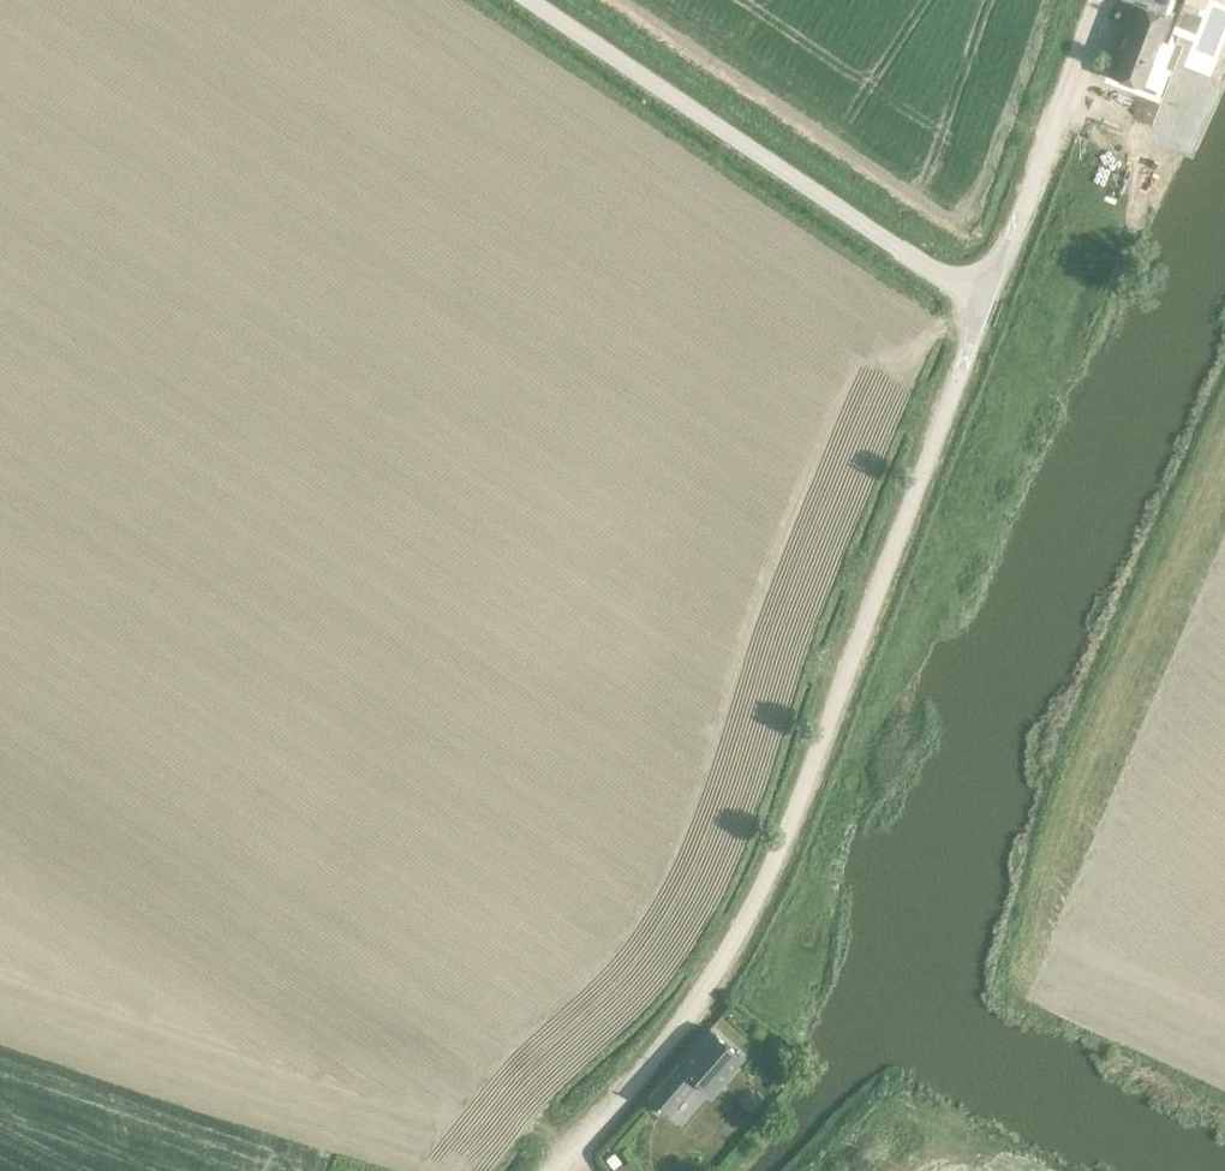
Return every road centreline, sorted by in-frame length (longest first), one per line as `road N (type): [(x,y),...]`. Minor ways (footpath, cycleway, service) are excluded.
road 1 (unclassified): [(552,1170),(677,1029),(743,923),(809,773),(988,297)]
road 2 (unclassified): [(988,297),(909,260),(526,0)]
road 3 (unclassified): [(988,297),(1101,0)]

